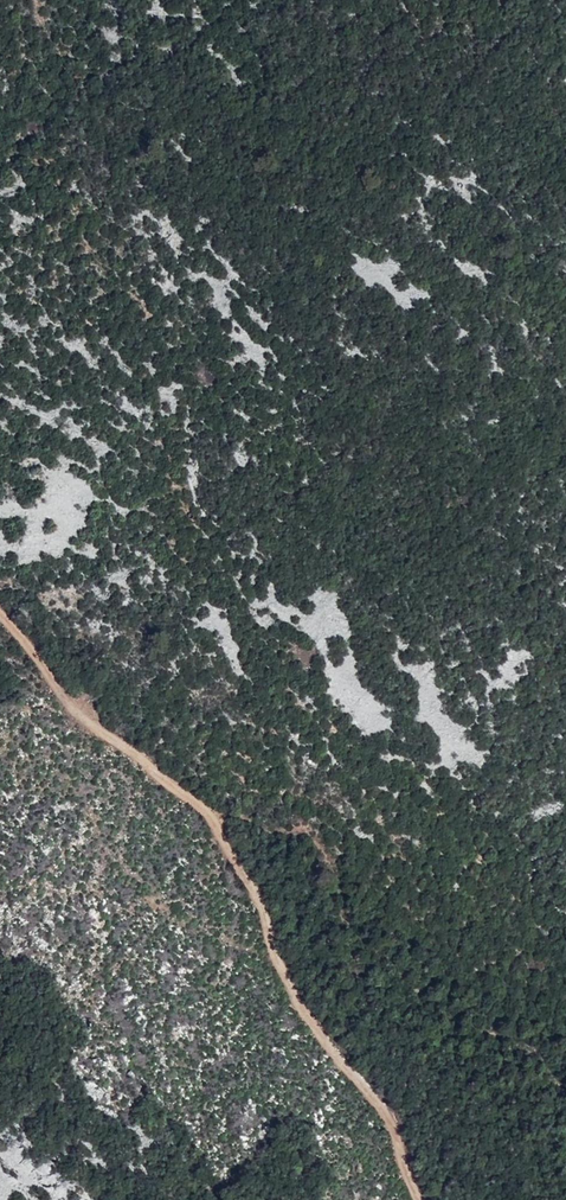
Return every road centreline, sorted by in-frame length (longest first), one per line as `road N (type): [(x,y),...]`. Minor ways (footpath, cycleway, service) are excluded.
road 1 (track): [(0,613),(88,722),(234,829),(323,1017),(428,1199)]

